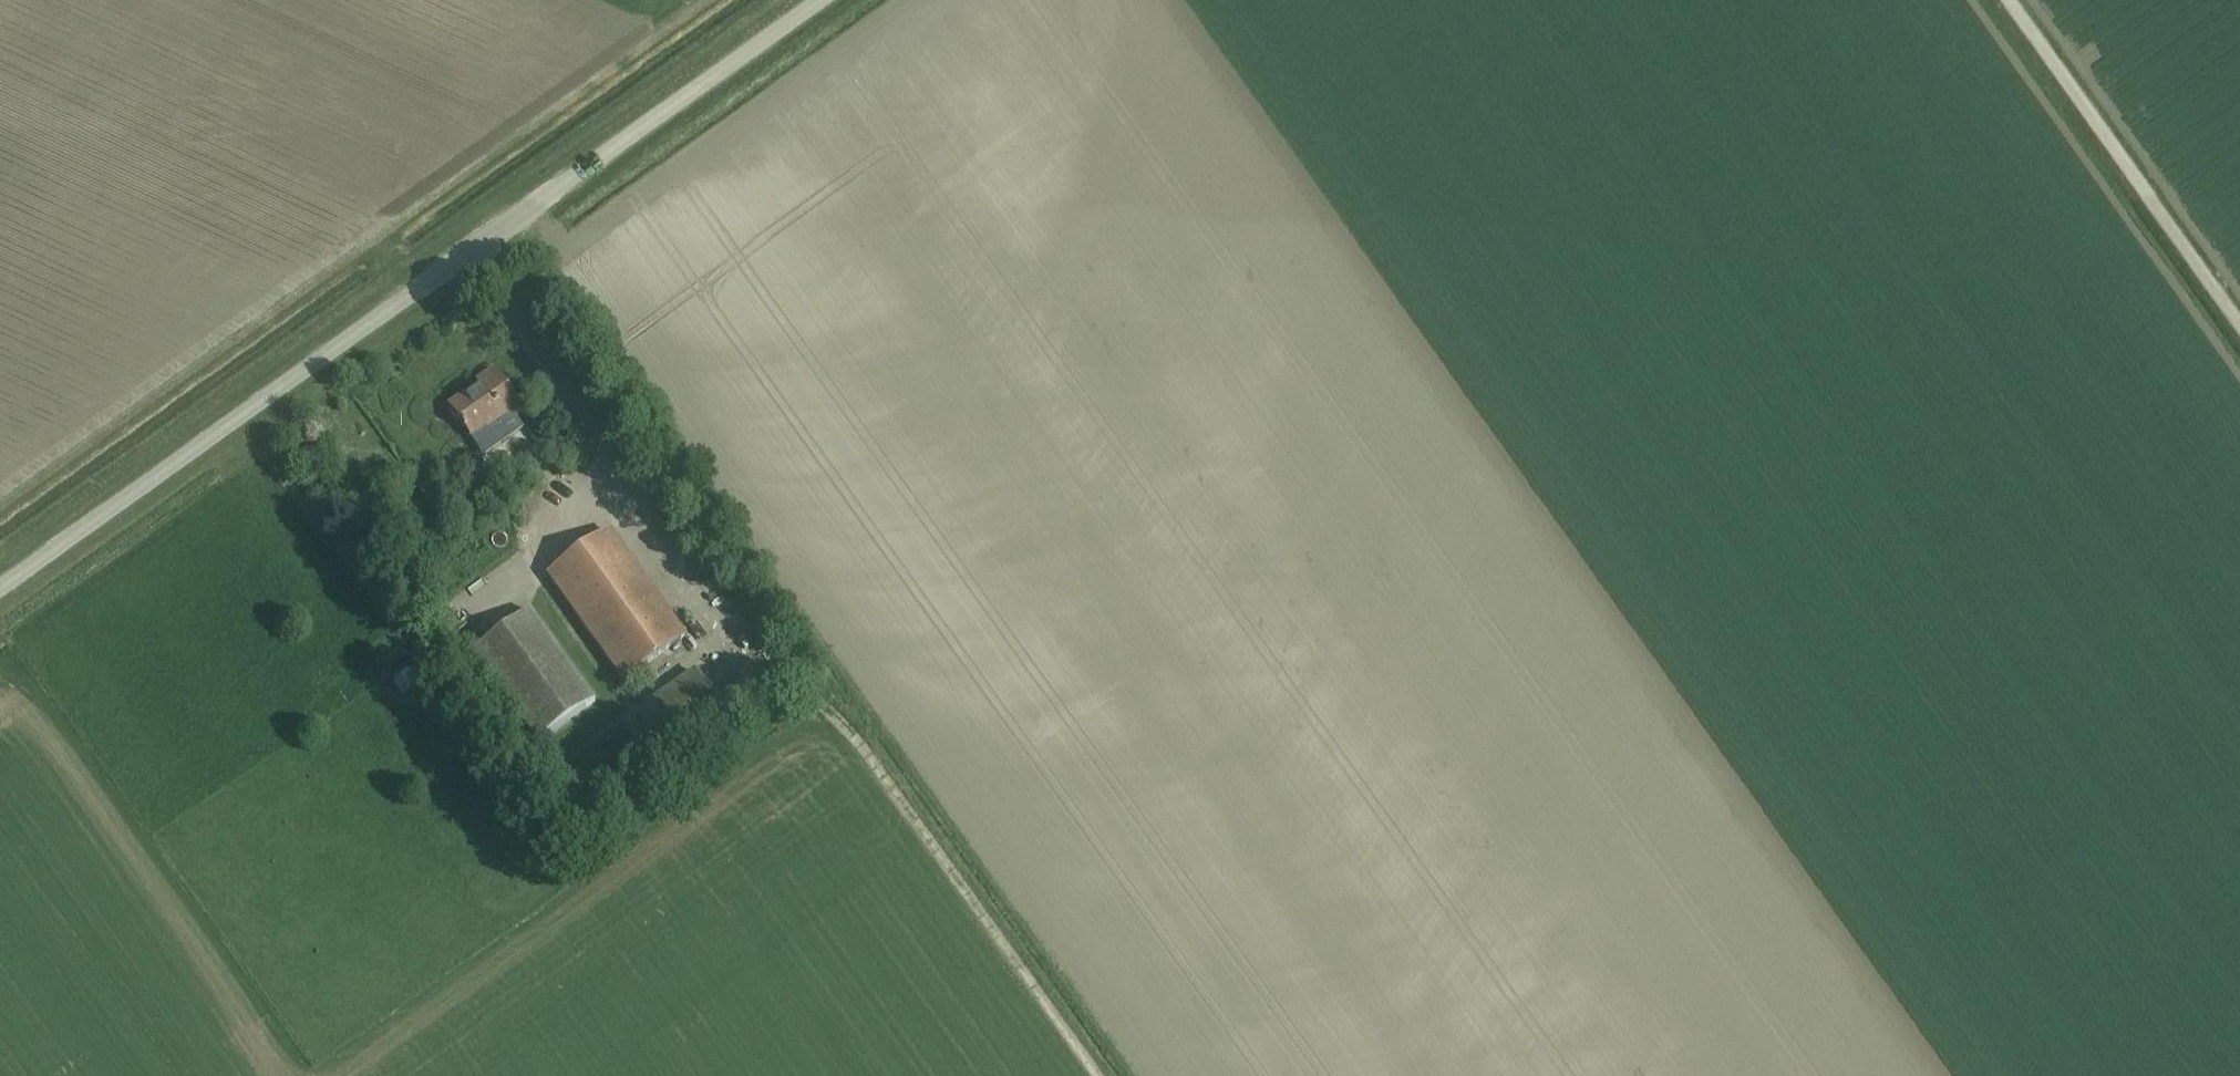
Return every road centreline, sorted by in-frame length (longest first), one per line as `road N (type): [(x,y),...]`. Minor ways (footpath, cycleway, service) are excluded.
road 1 (unclassified): [(0,586),(368,321),(488,252),(590,158),(814,0)]
road 2 (unclassified): [(2239,347),(1992,0)]

